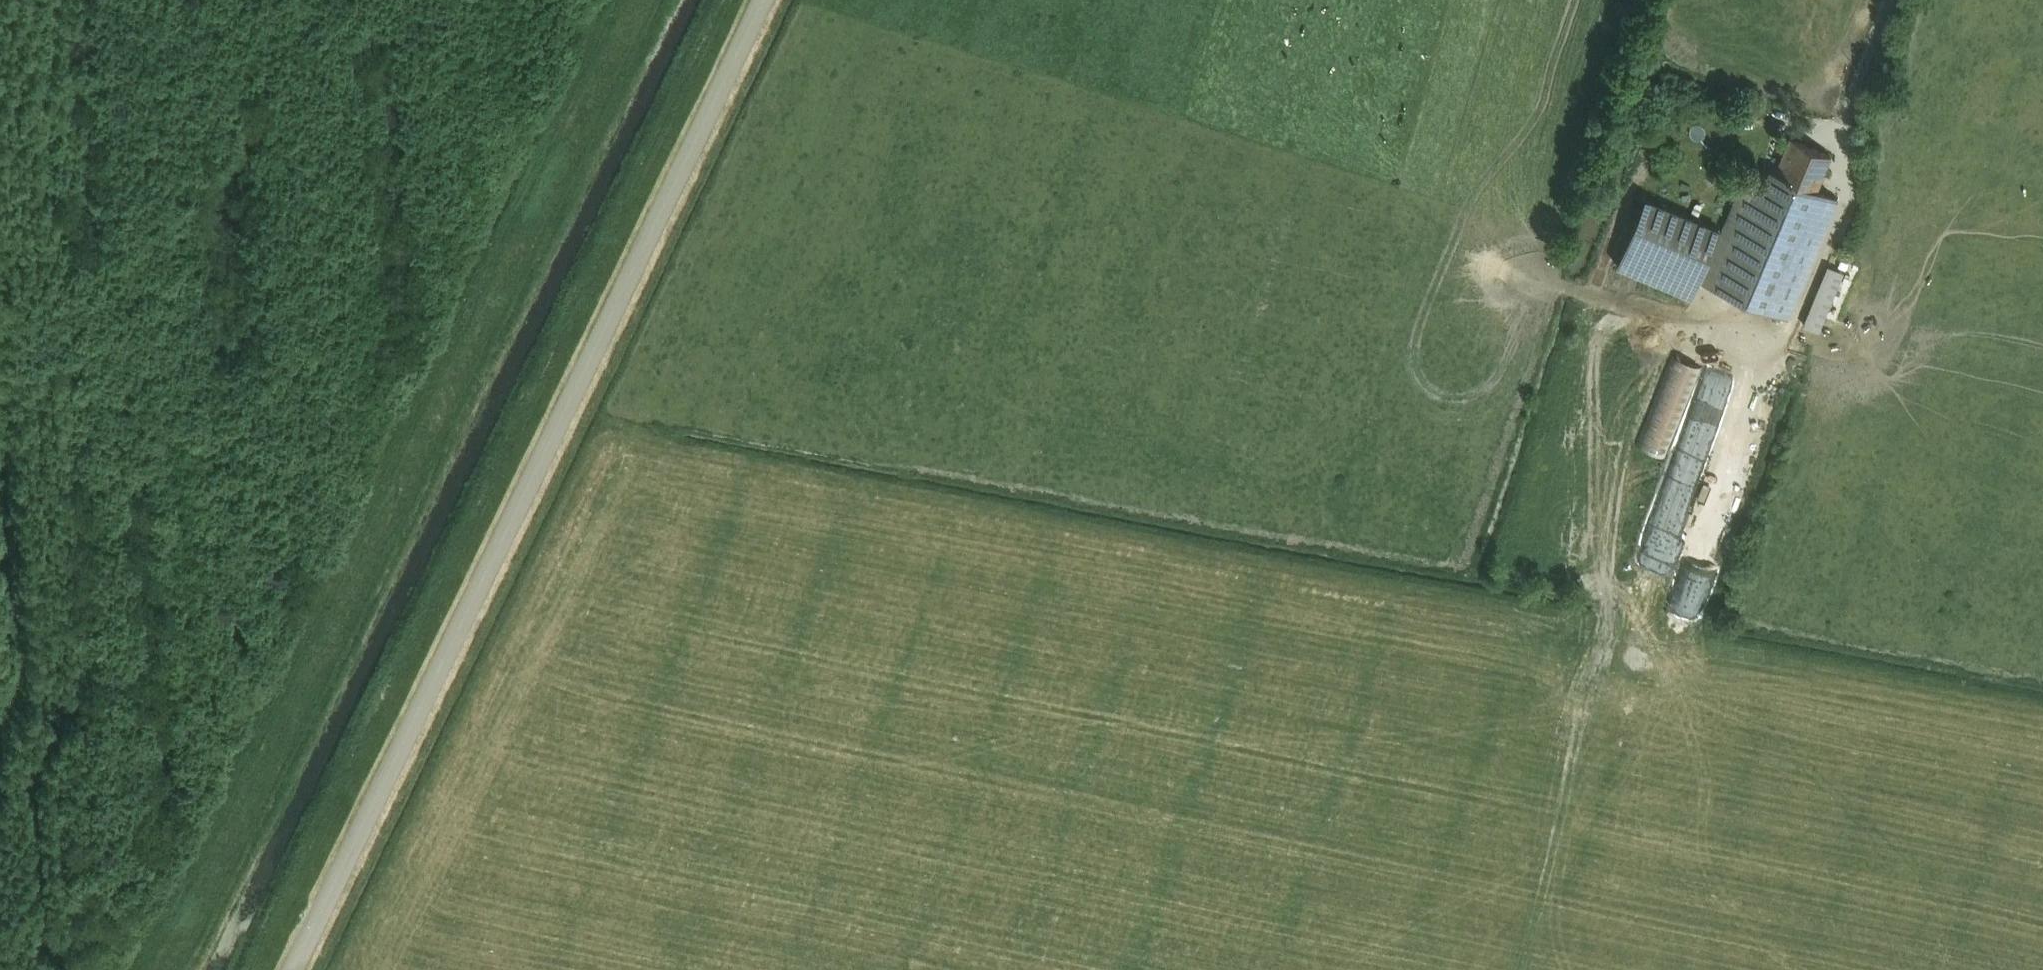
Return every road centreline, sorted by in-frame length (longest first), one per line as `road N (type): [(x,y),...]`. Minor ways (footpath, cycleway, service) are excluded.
road 1 (tertiary): [(293,969),(768,0)]
road 2 (track): [(0,290),(21,636),(0,759)]

